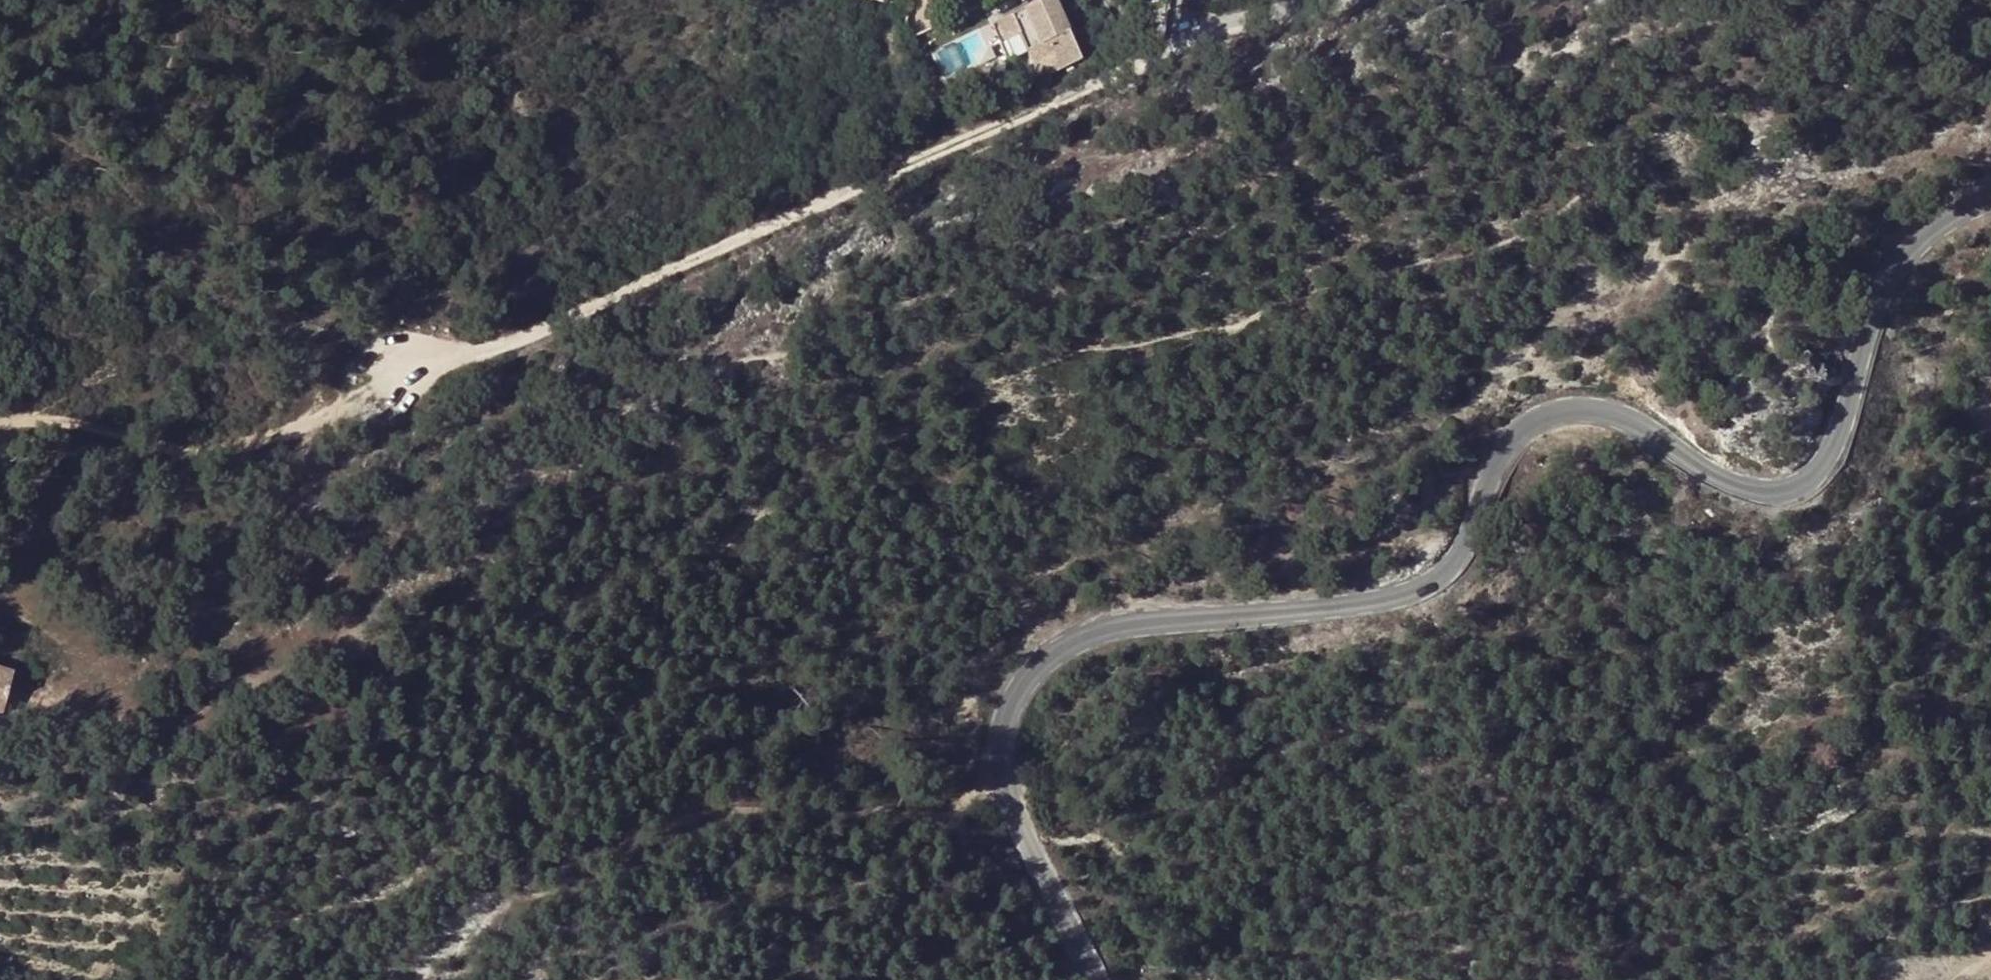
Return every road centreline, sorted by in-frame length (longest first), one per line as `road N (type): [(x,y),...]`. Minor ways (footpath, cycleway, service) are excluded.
road 1 (tertiary): [(1105,979),(1020,785),(1015,741),(1027,698),(1056,663),(1100,636),(1215,616),(1421,597),(1474,555),(1529,445),(1562,421),(1604,413),(1646,427),(1754,487),(1812,488),(1837,467),(1854,435),(1895,303),(1918,261),(1990,204)]
road 2 (track): [(1323,0),(1214,28),(247,450),(0,428)]

